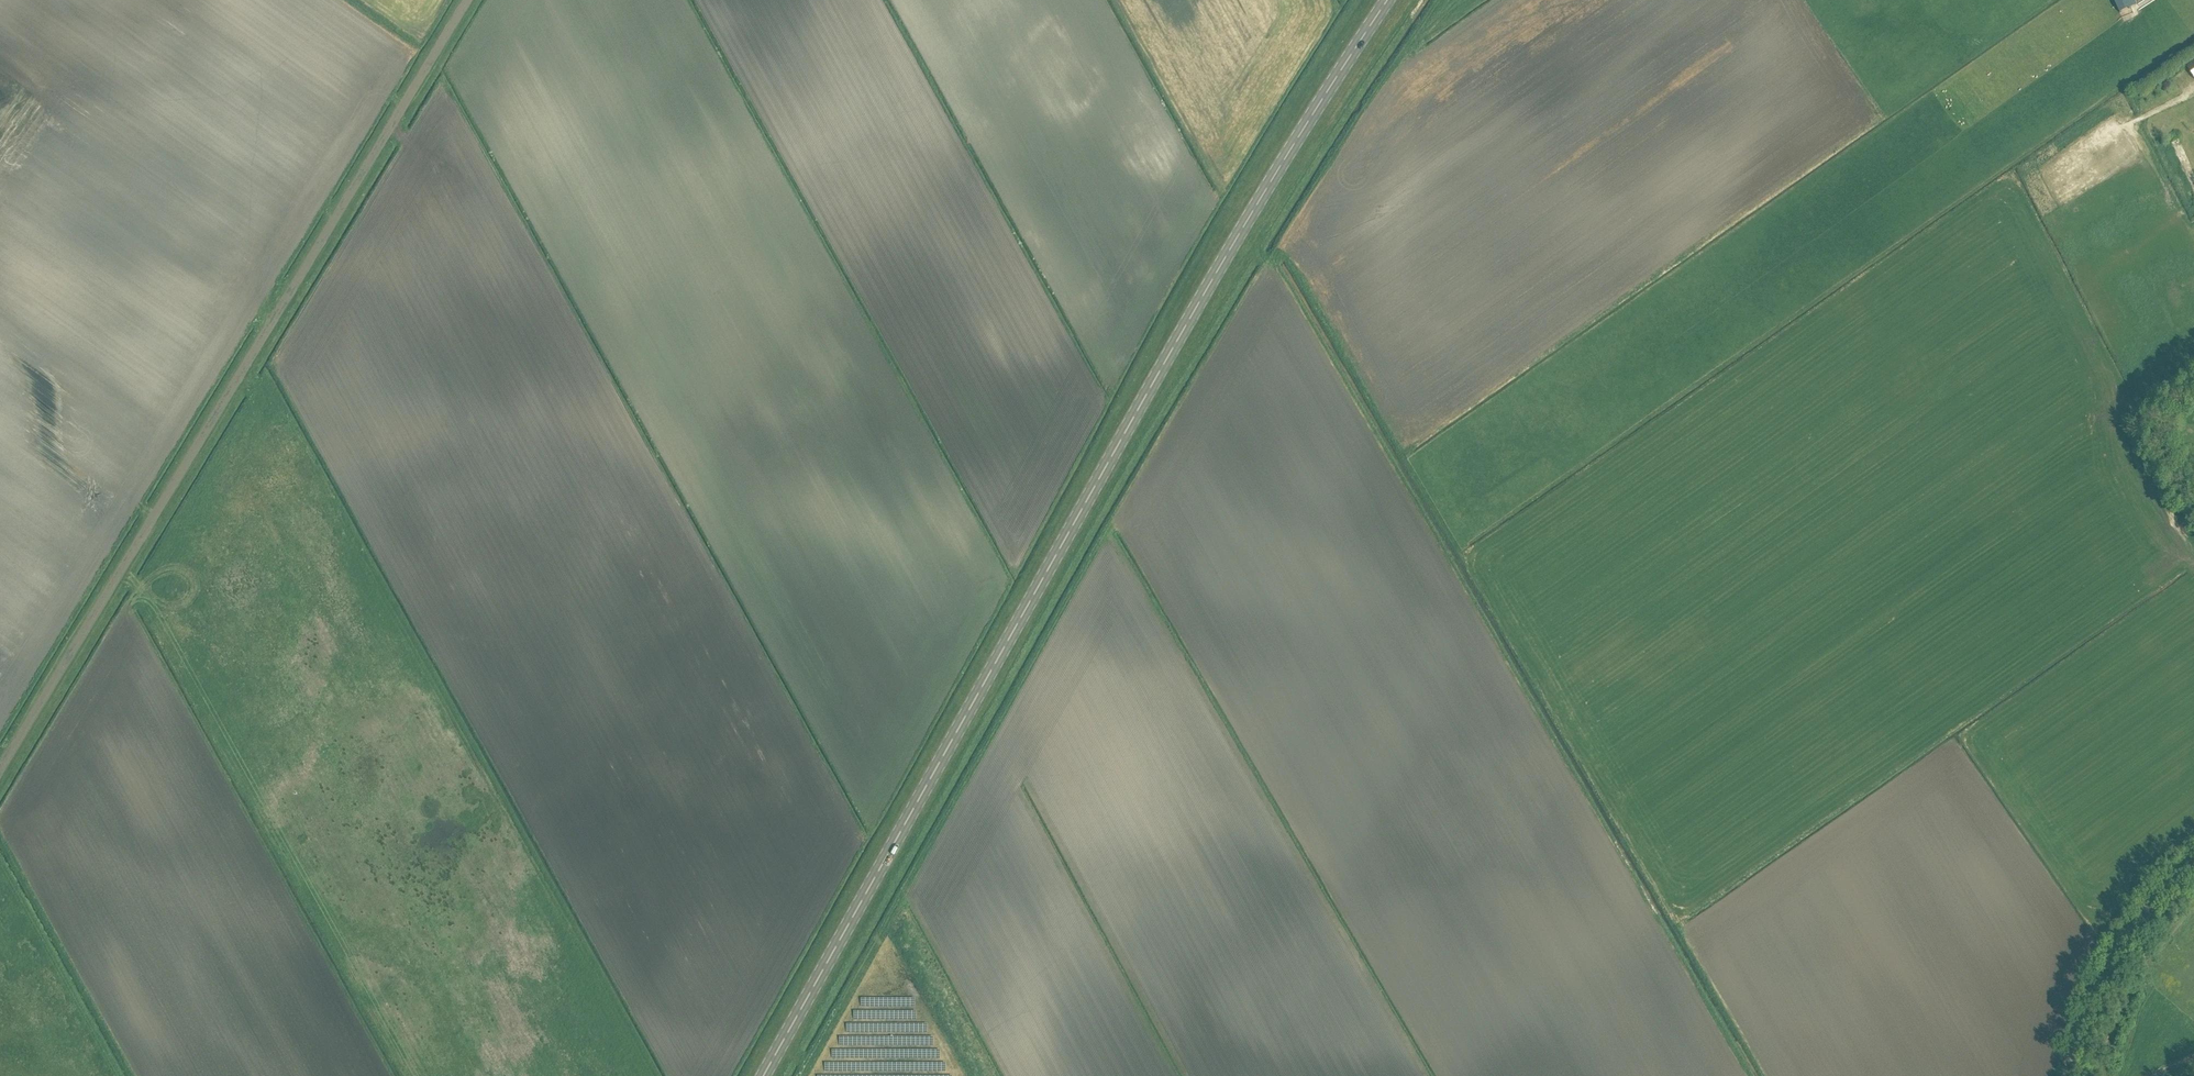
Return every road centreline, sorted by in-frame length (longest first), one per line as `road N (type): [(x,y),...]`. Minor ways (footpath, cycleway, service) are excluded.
road 1 (primary): [(764,1075),(1172,351),(1387,0)]
road 2 (unclassified): [(0,768),(467,0)]
road 3 (tertiary): [(2069,1075),(2114,954),(2193,866)]

